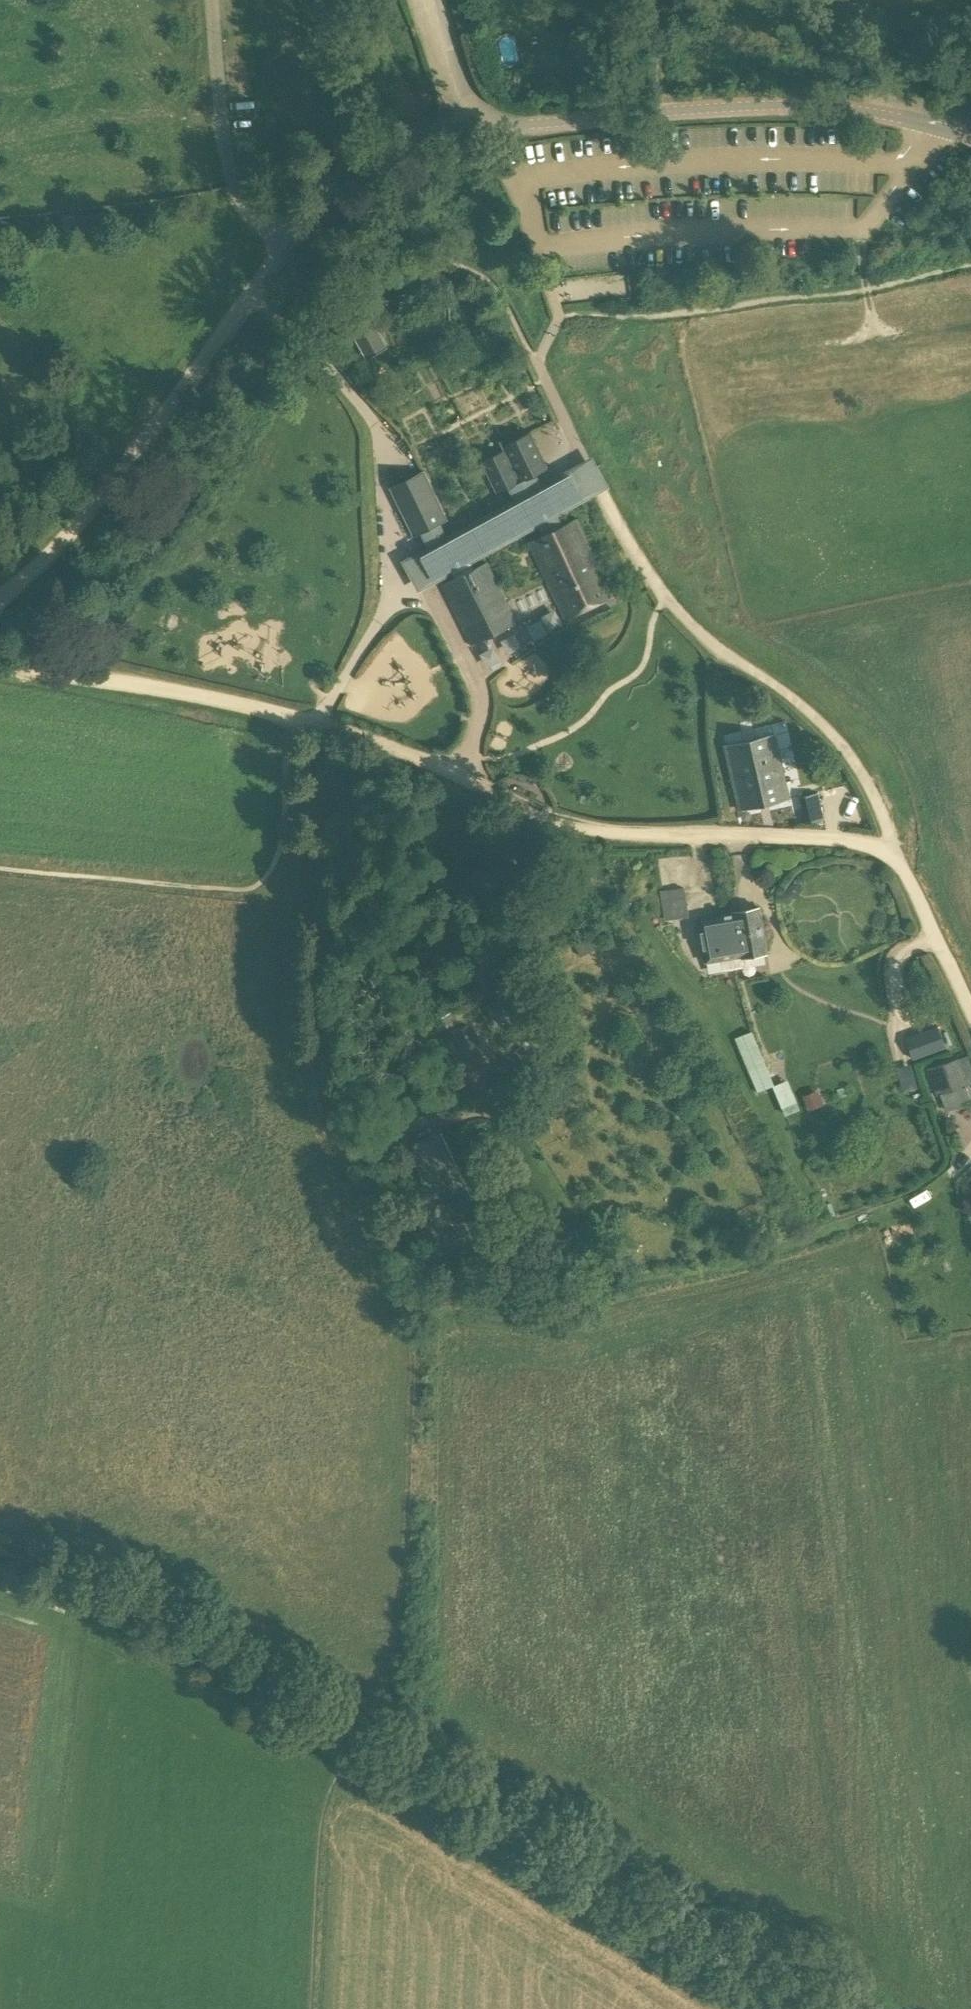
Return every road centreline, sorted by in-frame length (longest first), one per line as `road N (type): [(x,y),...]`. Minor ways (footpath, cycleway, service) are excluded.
road 1 (track): [(817,2008),(741,1954),(202,1639),(100,1585),(0,1553)]
road 2 (track): [(0,596),(77,523),(366,145)]
road 3 (track): [(317,719),(309,737),(316,997),(331,1119),(341,1142),(356,1151),(416,1129)]
road 4 (unclassified): [(970,137),(900,116),(769,105),(479,125)]
road 5 (track): [(900,857),(823,836),(586,830),(452,771)]
road 6 (track): [(900,857),(875,795),(822,725),(724,655),(667,599)]
road 7 (track): [(295,715),(0,652)]
road 8 (track): [(211,0),(231,182),(259,221),(287,241)]
road 9 (track): [(393,583),(439,607),(479,686),(467,753)]
road 10 (track): [(970,1015),(900,857)]
road 11 (track): [(366,145),(327,0)]
road 12 (track): [(452,771),(317,719)]
road 13 (track): [(667,599),(597,481)]

